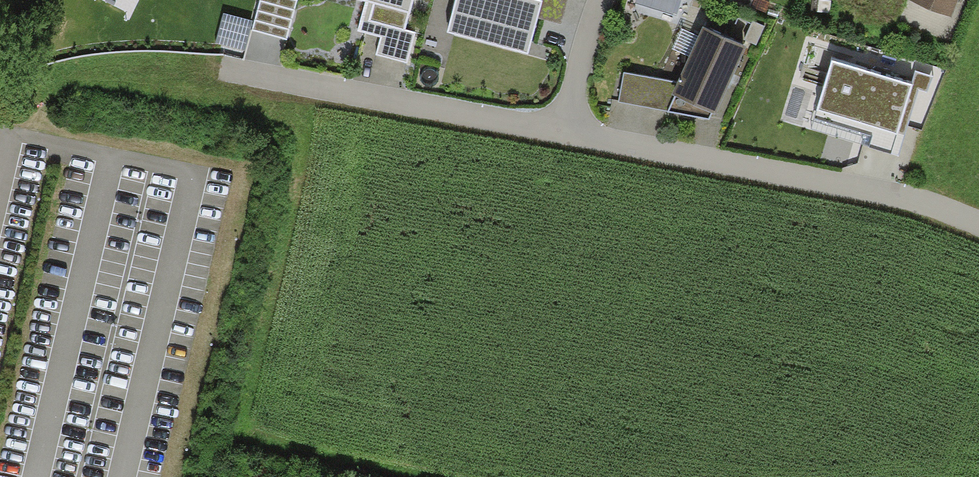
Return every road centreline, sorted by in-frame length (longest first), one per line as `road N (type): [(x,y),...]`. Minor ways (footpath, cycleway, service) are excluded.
road 1 (residential): [(978,223),(888,193),(559,136)]
road 2 (residential): [(559,136),(225,67)]
road 3 (residential): [(598,0),(559,136)]

